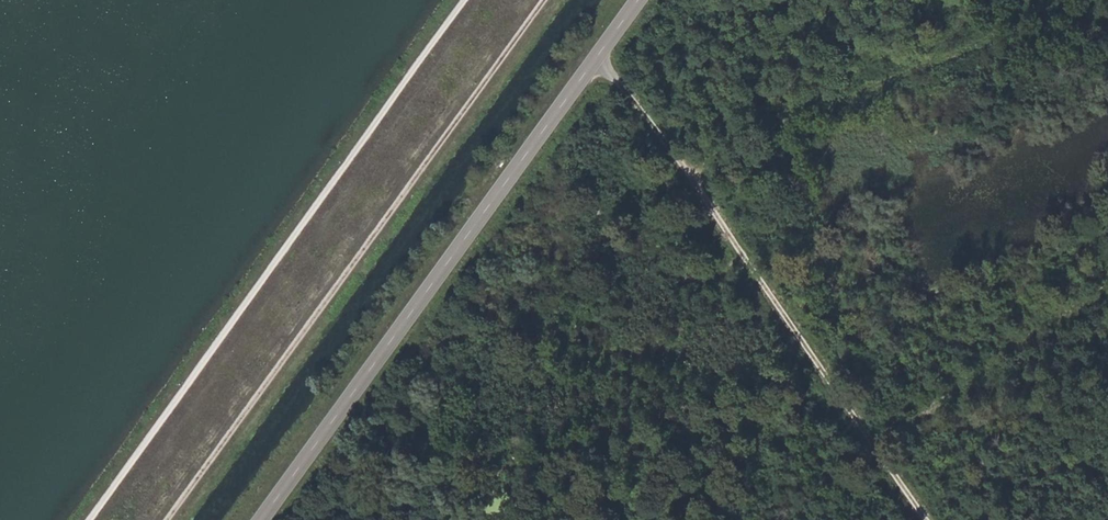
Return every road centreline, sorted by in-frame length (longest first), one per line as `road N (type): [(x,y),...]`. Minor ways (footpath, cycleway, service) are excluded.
road 1 (tertiary): [(641,0),(262,519)]
road 2 (track): [(465,0),(89,519)]
road 3 (track): [(544,0),(172,519)]
road 4 (track): [(934,519),(602,54)]

